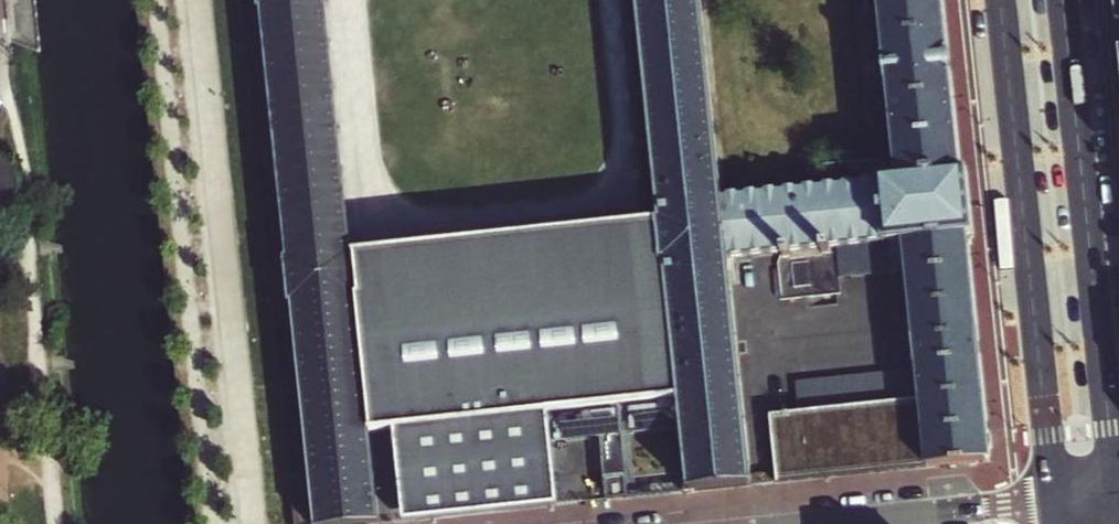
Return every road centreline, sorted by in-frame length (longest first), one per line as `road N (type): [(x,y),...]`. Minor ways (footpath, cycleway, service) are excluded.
road 1 (secondary): [(1002,0),(1056,502)]
road 2 (secondary): [(1118,495),(1064,0)]
road 3 (residential): [(1056,502),(839,523)]

